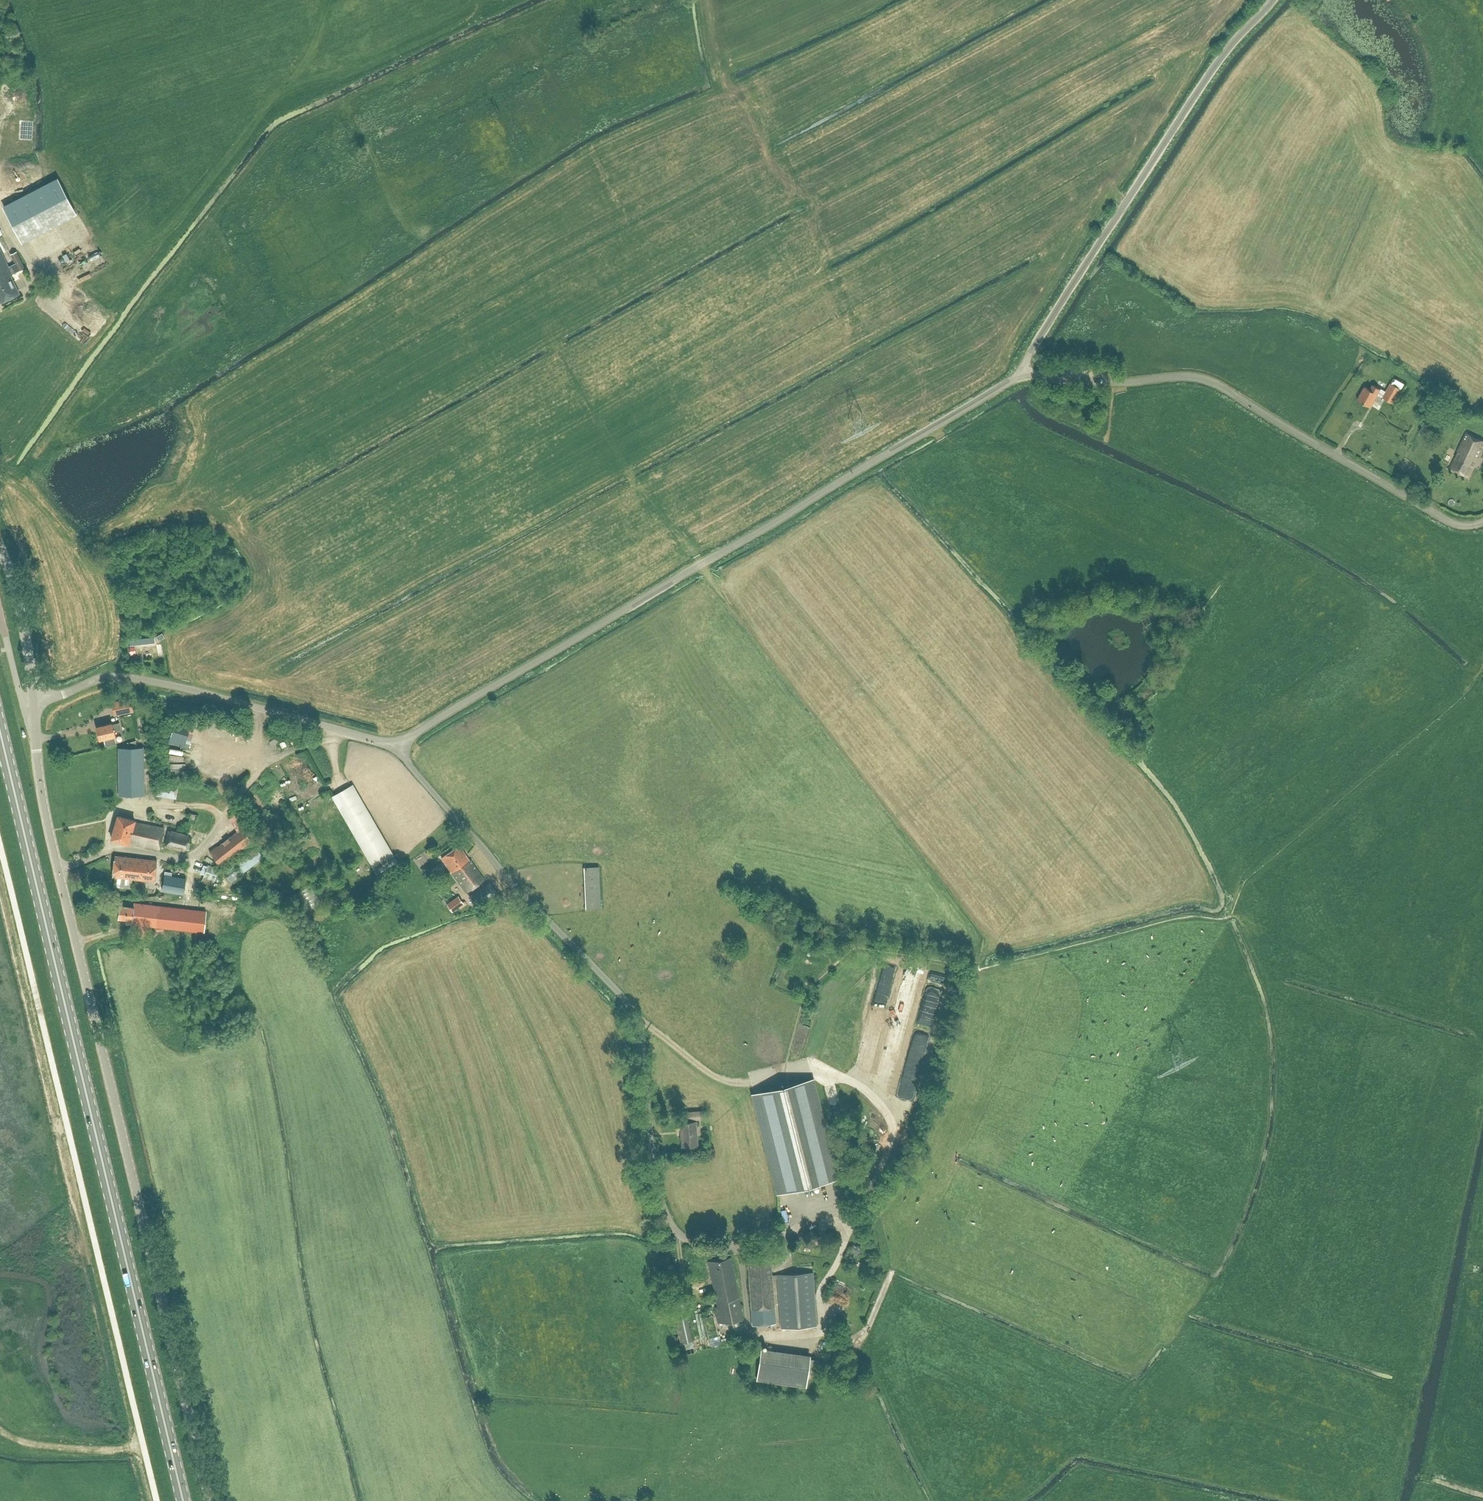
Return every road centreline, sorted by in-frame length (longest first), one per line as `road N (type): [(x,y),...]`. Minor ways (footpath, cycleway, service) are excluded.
road 1 (primary): [(183,1500),(0,732)]
road 2 (unclassified): [(209,1500),(44,814),(37,735)]
road 3 (unclassified): [(393,745),(1021,373)]
road 4 (unclassified): [(679,1232),(654,1168),(642,1031),(632,1005),(393,745)]
road 5 (unclassified): [(1482,522),(1446,521),(1206,380),(1021,373)]
road 6 (unclassified): [(1021,373),(1218,61),(1272,0)]
road 7 (unclassified): [(393,745),(111,676),(35,702)]
road 8 (unclassified): [(35,702),(0,546)]
road 9 (track): [(144,1447),(39,1444),(0,1432)]
road 10 (unclassified): [(37,735),(1,617)]

